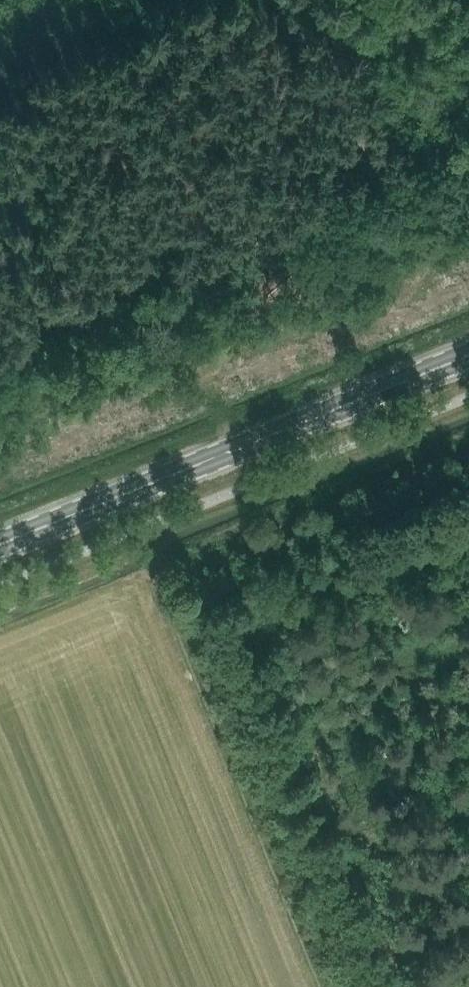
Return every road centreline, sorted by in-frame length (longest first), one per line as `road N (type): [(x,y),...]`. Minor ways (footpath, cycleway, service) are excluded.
road 1 (secondary): [(0,545),(468,356)]
road 2 (track): [(233,452),(190,321)]

